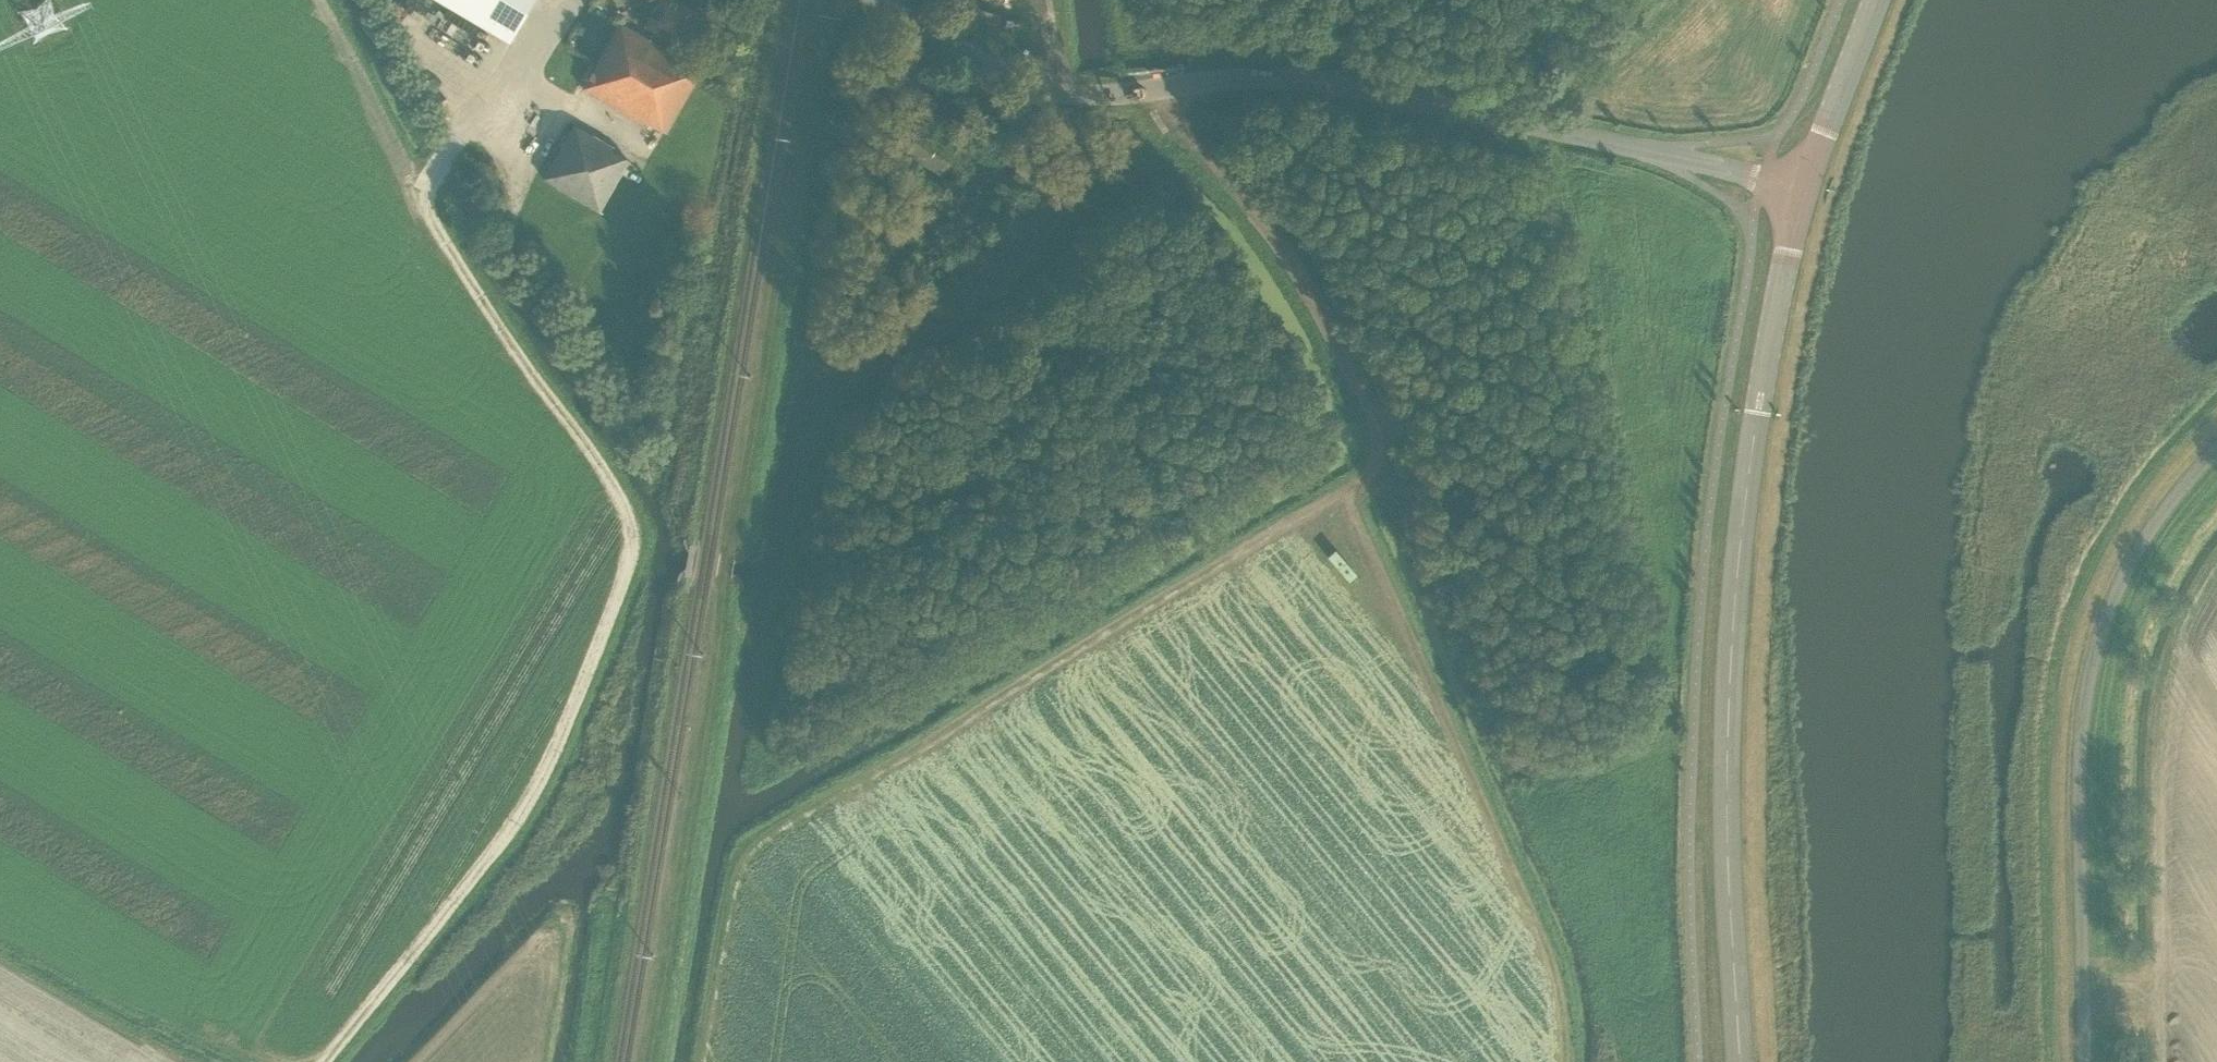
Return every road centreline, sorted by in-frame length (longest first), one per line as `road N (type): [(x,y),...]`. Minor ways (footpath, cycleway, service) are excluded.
road 1 (track): [(650,1061),(723,578),(820,33),(833,0)]
road 2 (unclassified): [(1803,191),(1652,150),(1334,84),(1271,78),(1072,96),(1041,92),(876,0)]
road 3 (tertiary): [(1737,1061),(1729,704),(1758,412),(1803,191)]
road 4 (unclassified): [(2085,1061),(2079,788),(2098,646),(2149,535),(2216,450)]
road 5 (track): [(1352,490),(1380,454),(1335,334),(1287,249),(1148,87)]
road 6 (tertiary): [(1803,191),(1877,0)]

